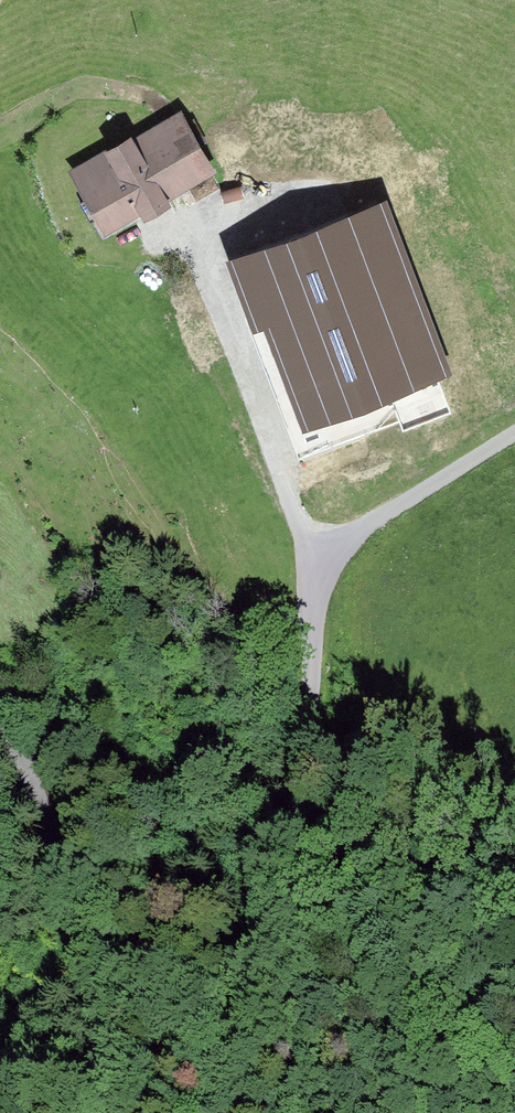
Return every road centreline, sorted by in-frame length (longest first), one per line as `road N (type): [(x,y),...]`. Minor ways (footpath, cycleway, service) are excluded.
road 1 (residential): [(220,1112),(293,812),(323,572),(354,535),(514,436)]
road 2 (residential): [(0,742),(27,782),(59,861),(109,1112)]
road 3 (track): [(178,215),(323,572)]

